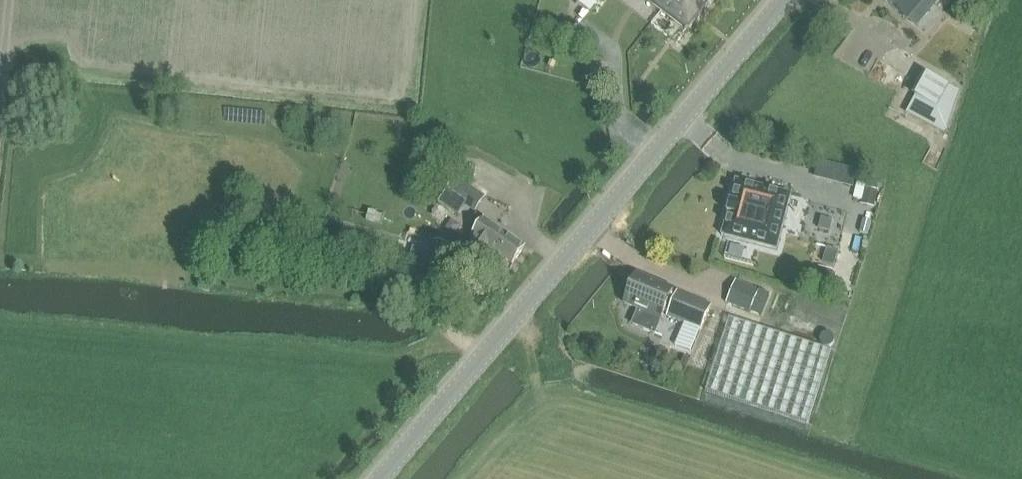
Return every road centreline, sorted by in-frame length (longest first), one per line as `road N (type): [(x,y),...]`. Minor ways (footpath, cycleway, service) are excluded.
road 1 (tertiary): [(382,478),(787,0)]

